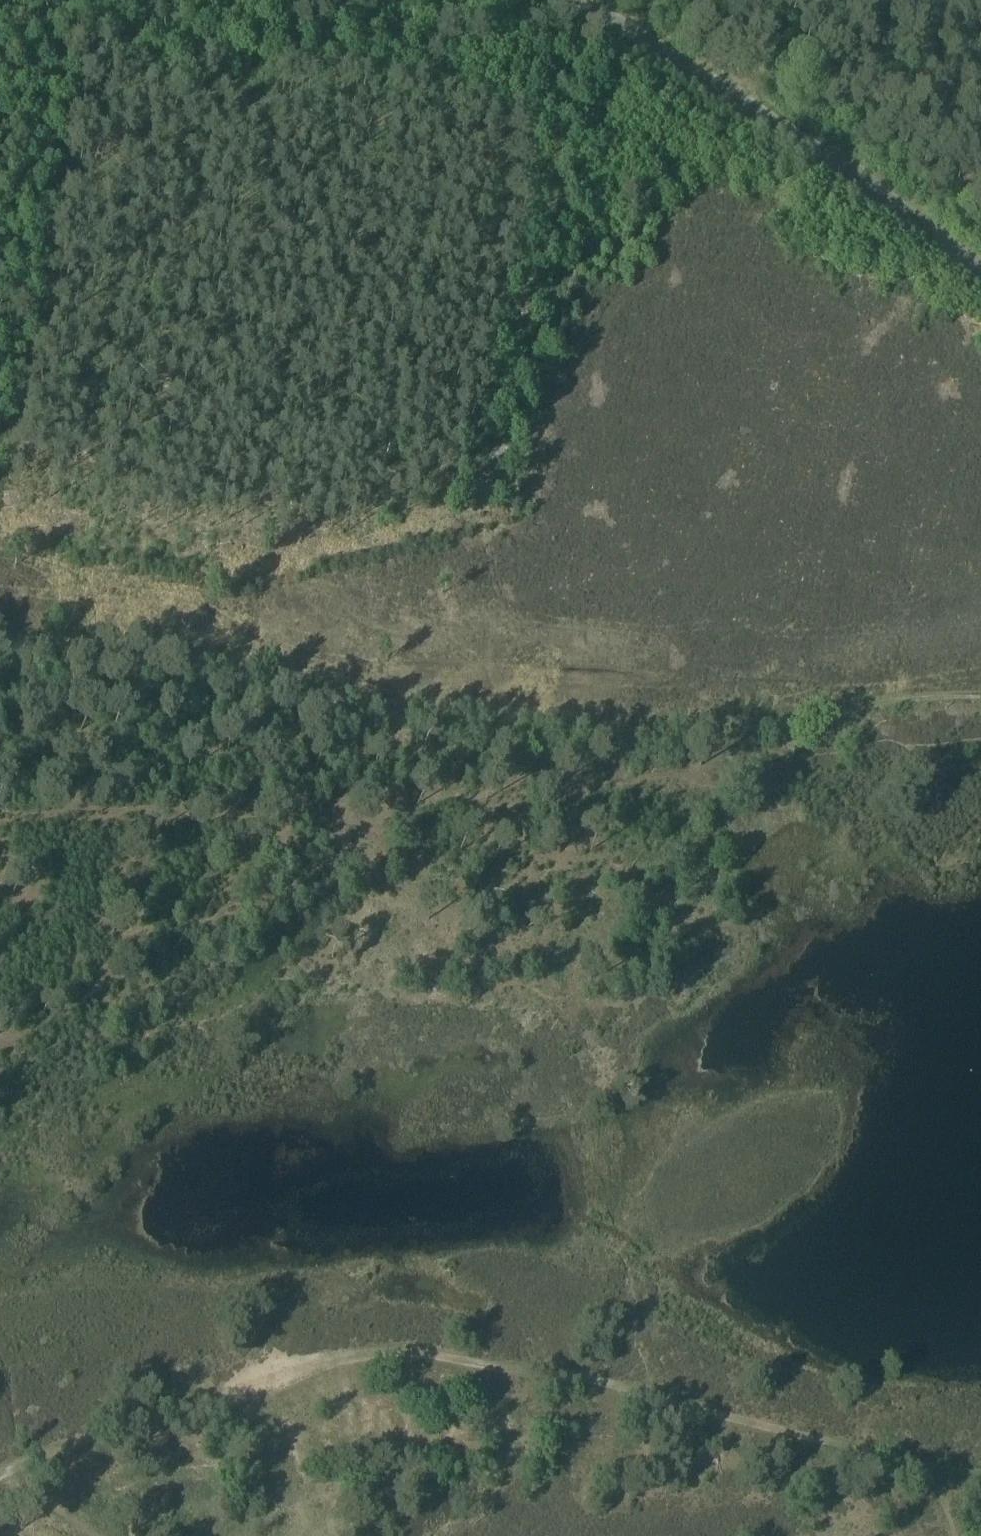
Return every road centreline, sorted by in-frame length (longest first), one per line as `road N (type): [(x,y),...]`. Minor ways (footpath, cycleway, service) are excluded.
road 1 (unclassified): [(980,276),(859,179),(577,0)]

